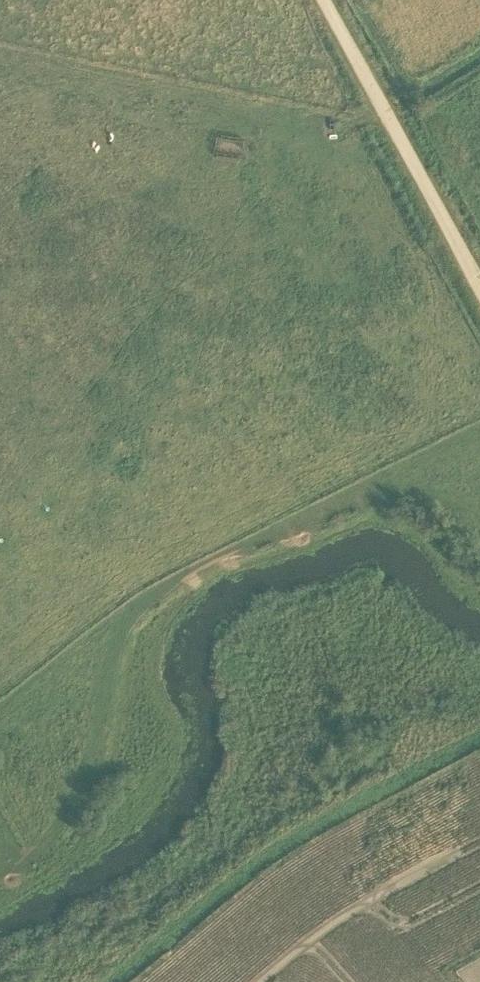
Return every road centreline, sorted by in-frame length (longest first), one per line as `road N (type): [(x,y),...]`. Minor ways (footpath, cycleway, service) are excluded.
road 1 (track): [(325,0),(479,284)]

